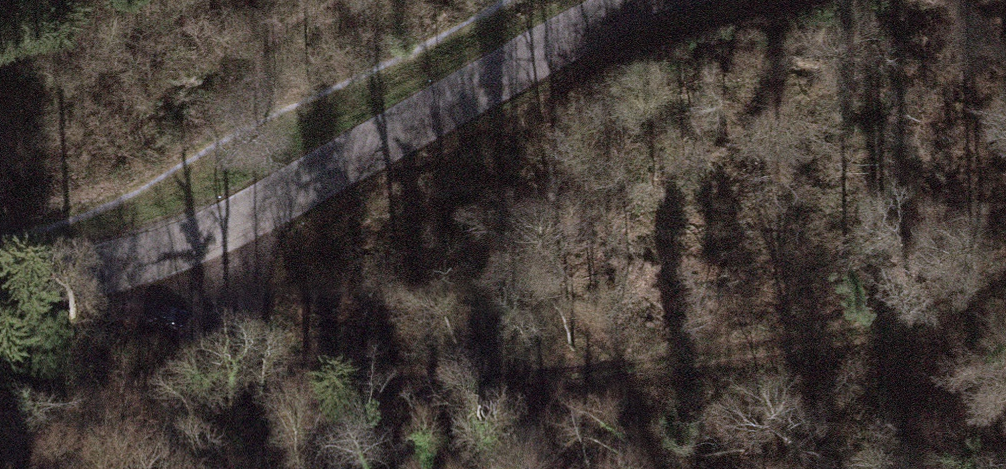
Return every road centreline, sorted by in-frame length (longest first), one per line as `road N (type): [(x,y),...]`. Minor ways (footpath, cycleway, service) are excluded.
road 1 (track): [(160,245),(217,325),(297,377),(394,387),(635,373),(868,340),(1005,265)]
road 2 (tertiary): [(630,0),(578,34),(160,245),(50,276),(0,281)]

